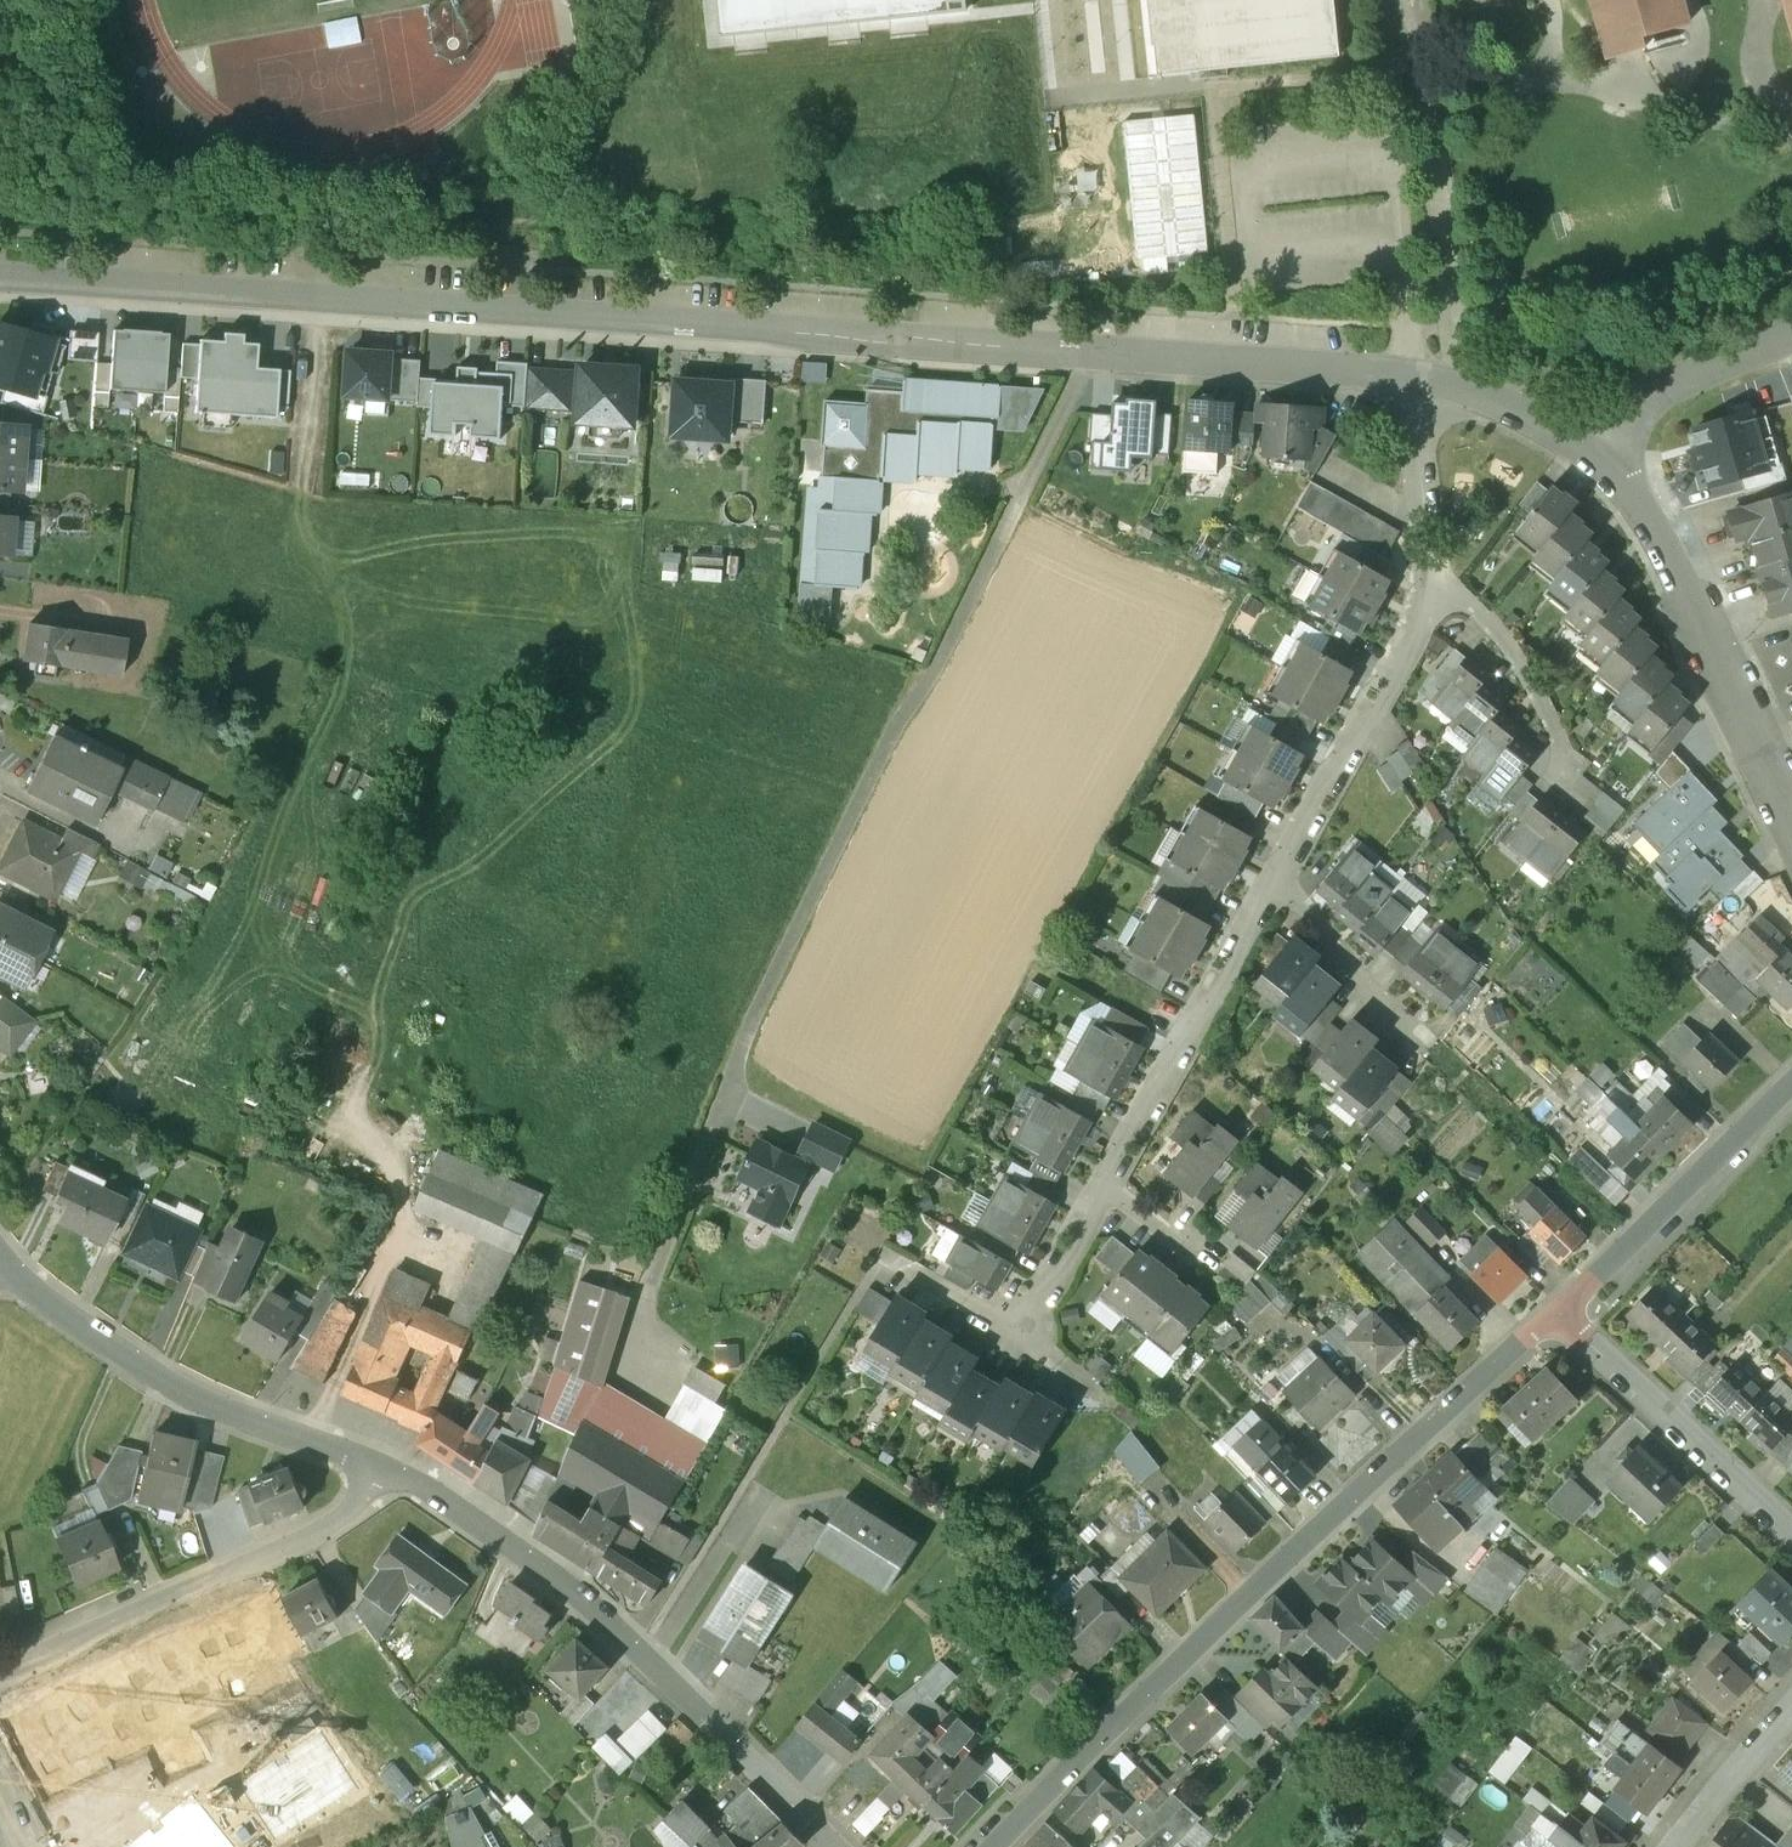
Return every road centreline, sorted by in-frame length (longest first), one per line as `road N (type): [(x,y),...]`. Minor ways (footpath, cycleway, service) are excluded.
road 1 (residential): [(1425,376),(0,263)]
road 2 (residential): [(995,1846),(1074,1763),(1558,1315)]
road 3 (residential): [(830,1846),(578,1606),(445,1503),(385,1473)]
road 4 (residential): [(385,1473),(180,1393),(124,1360),(5,1266)]
road 5 (residential): [(0,1670),(320,1522),(366,1497),(385,1473)]
road 6 (residential): [(1592,453),(1623,475),(1649,518),(1791,810)]
road 7 (residential): [(1103,1186),(1270,883)]
road 8 (residential): [(1270,883),(1438,588)]
road 9 (residential): [(1558,1315),(1791,1085)]
road 10 (residential): [(1558,1315),(1791,1535)]
road 11 (residential): [(1438,588),(1480,605),(1523,664),(1557,735),(1552,770),(1589,800)]
road 12 (unclassified): [(1592,453),(1633,407),(1791,337)]
road 13 (residential): [(1438,588),(1419,419),(1425,376)]
road 14 (residential): [(1270,883),(1295,897),(1370,992),(1408,1025)]
road 15 (residential): [(1425,376),(1456,383),(1592,453)]
road 16 (residential): [(1017,1341),(1103,1186)]
road 17 (residential): [(1681,1846),(1791,1709)]
road 18 (residential): [(1017,1341),(881,1259)]
road 19 (residential): [(1103,1186),(1219,1269)]

